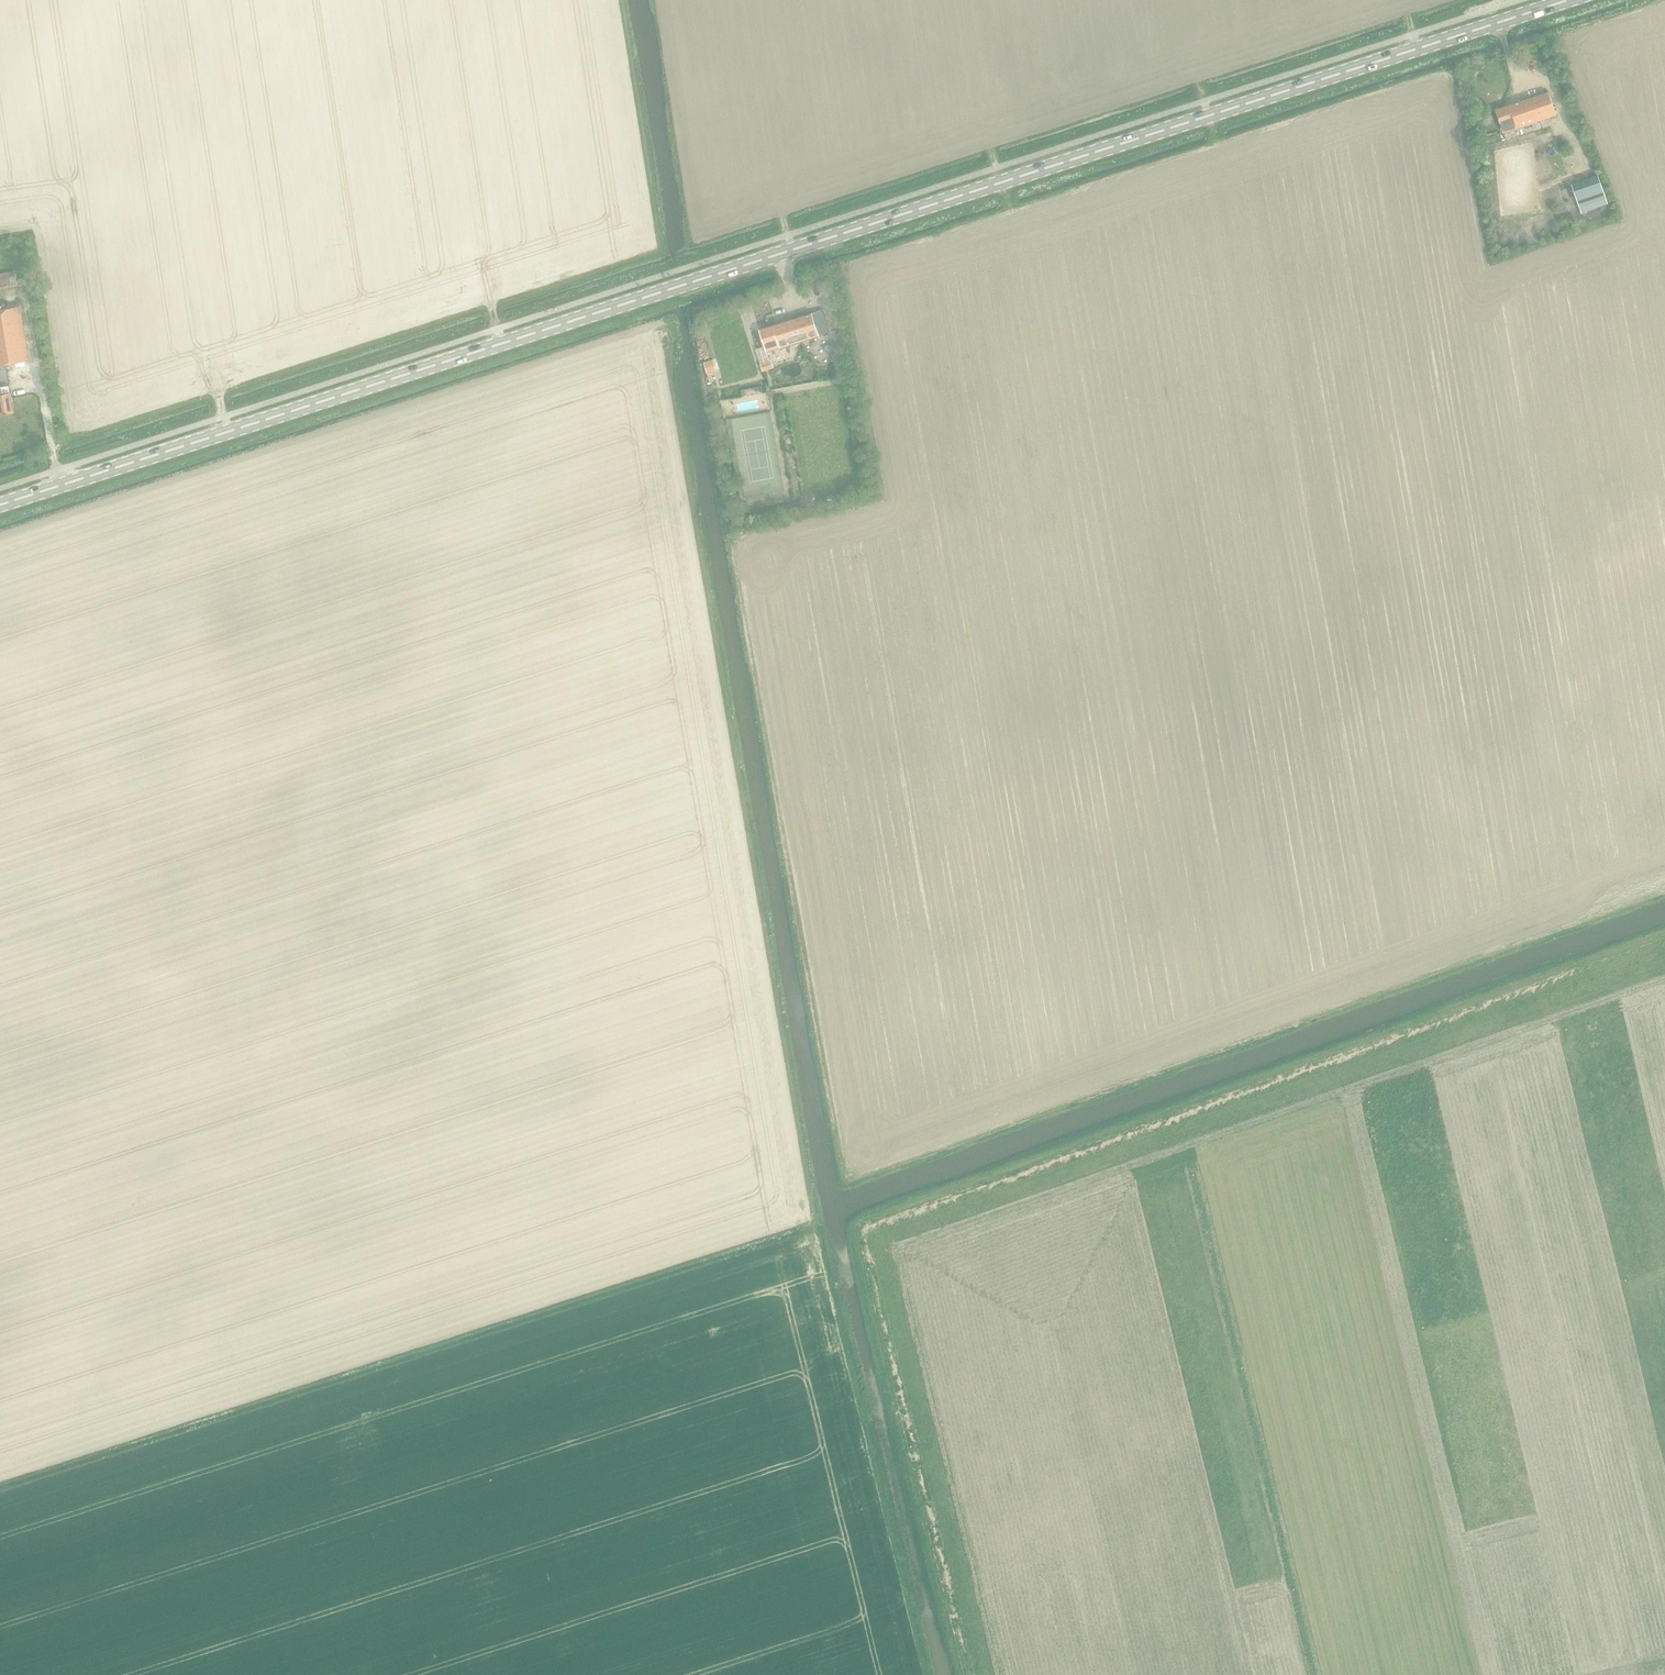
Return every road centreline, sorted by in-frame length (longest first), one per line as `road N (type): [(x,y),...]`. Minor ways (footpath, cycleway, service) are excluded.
road 1 (primary): [(0,505),(1566,0)]

